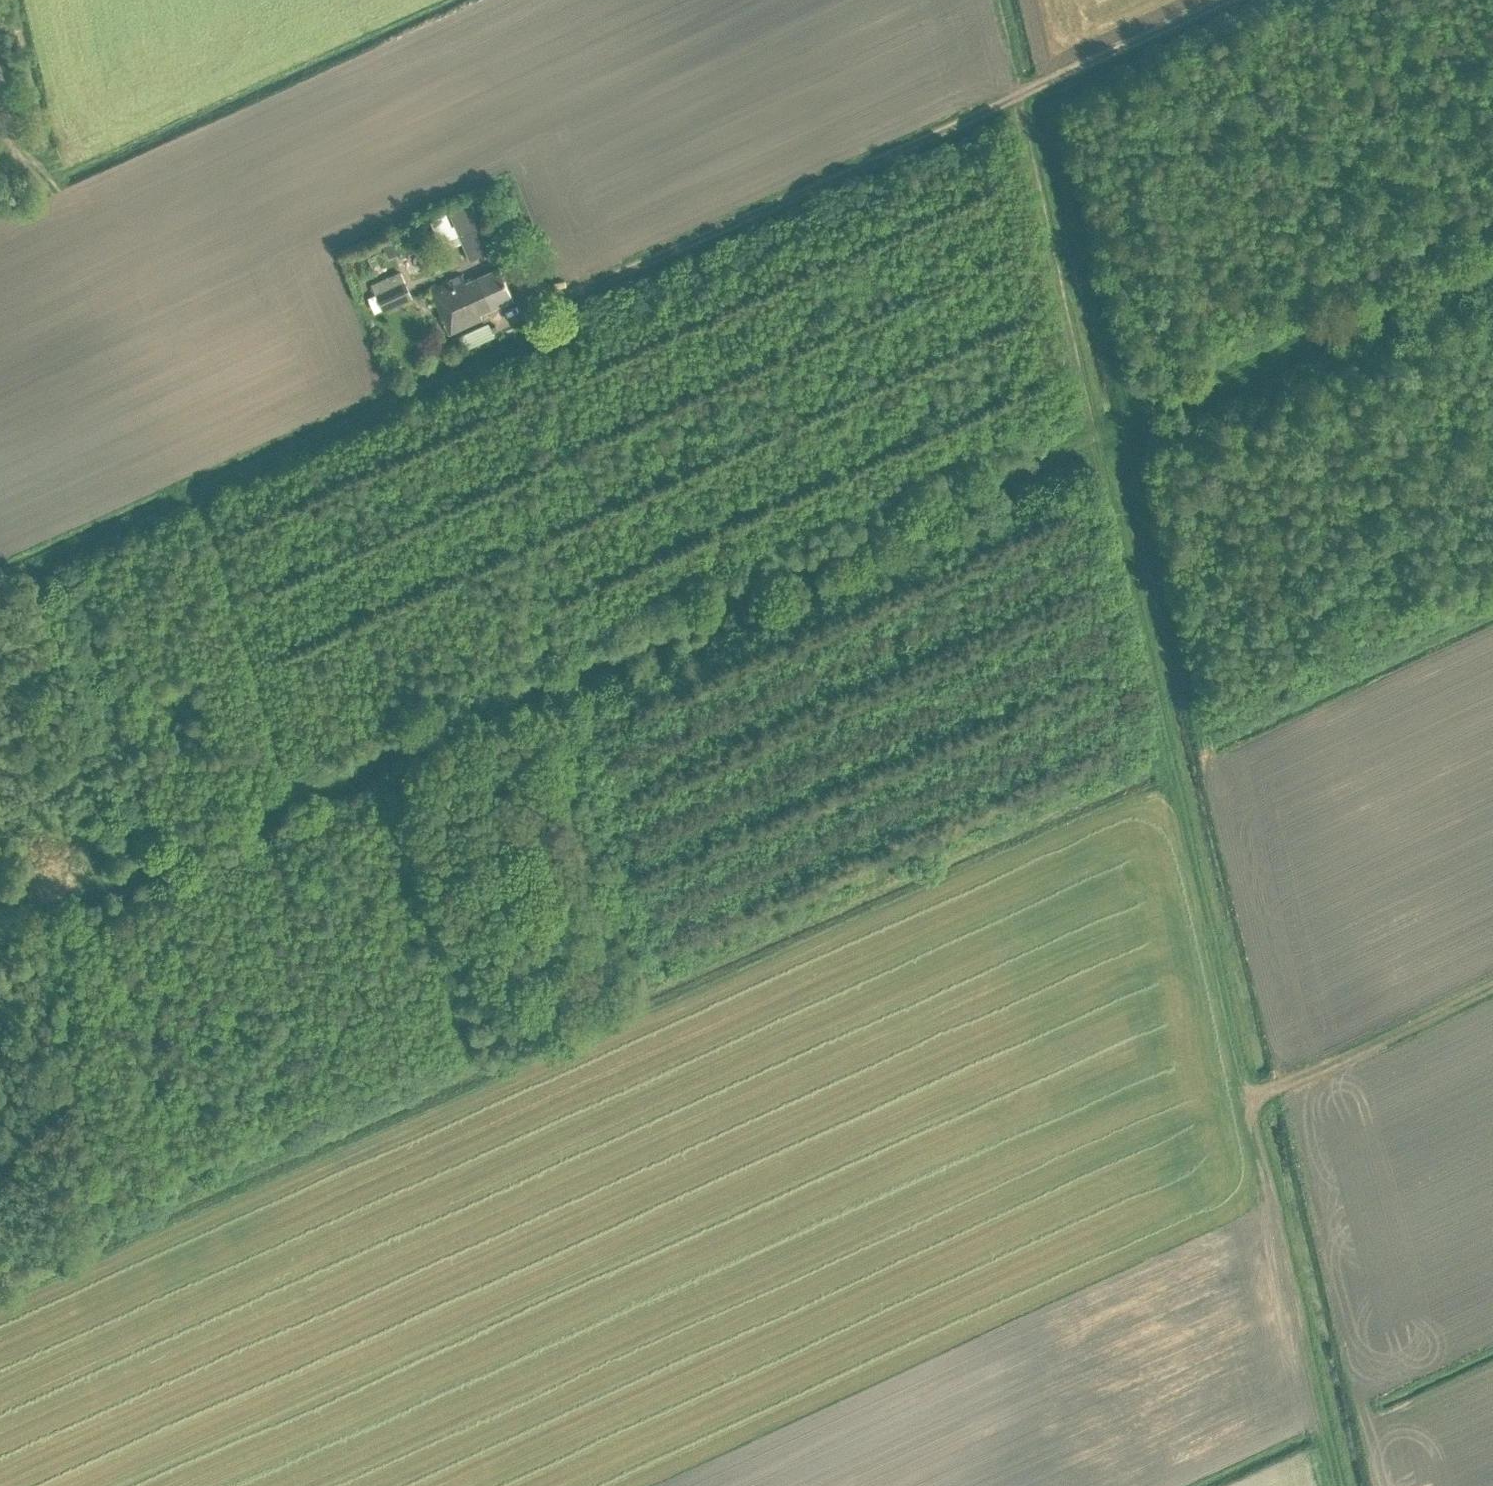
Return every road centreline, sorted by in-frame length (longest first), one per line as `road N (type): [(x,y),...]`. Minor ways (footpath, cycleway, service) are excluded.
road 1 (track): [(1492,248),(0,932)]
road 2 (track): [(1221,0),(556,300)]
road 3 (track): [(1263,1091),(1492,985)]

